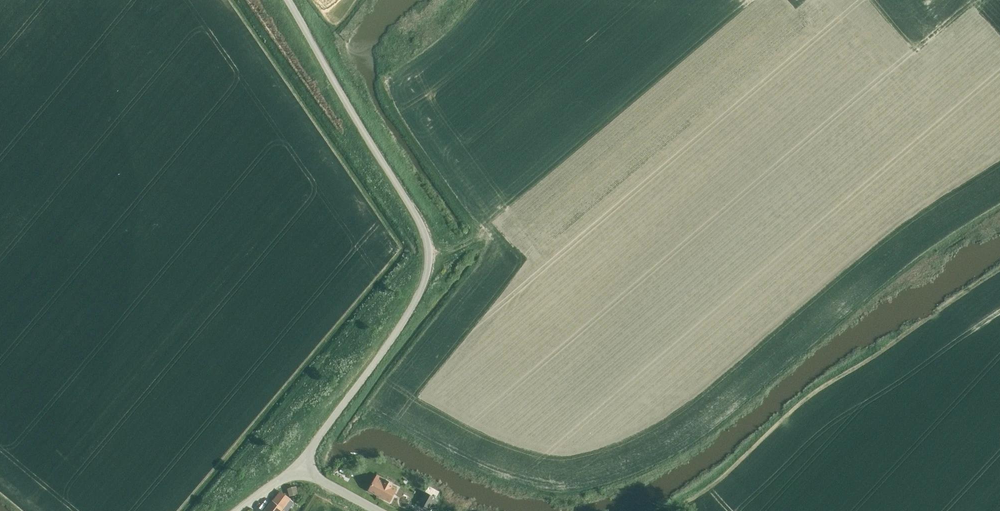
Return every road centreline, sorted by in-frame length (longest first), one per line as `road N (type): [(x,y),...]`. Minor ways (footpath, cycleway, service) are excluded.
road 1 (unclassified): [(299,466),(415,304),(428,255),(421,224),(288,0)]

